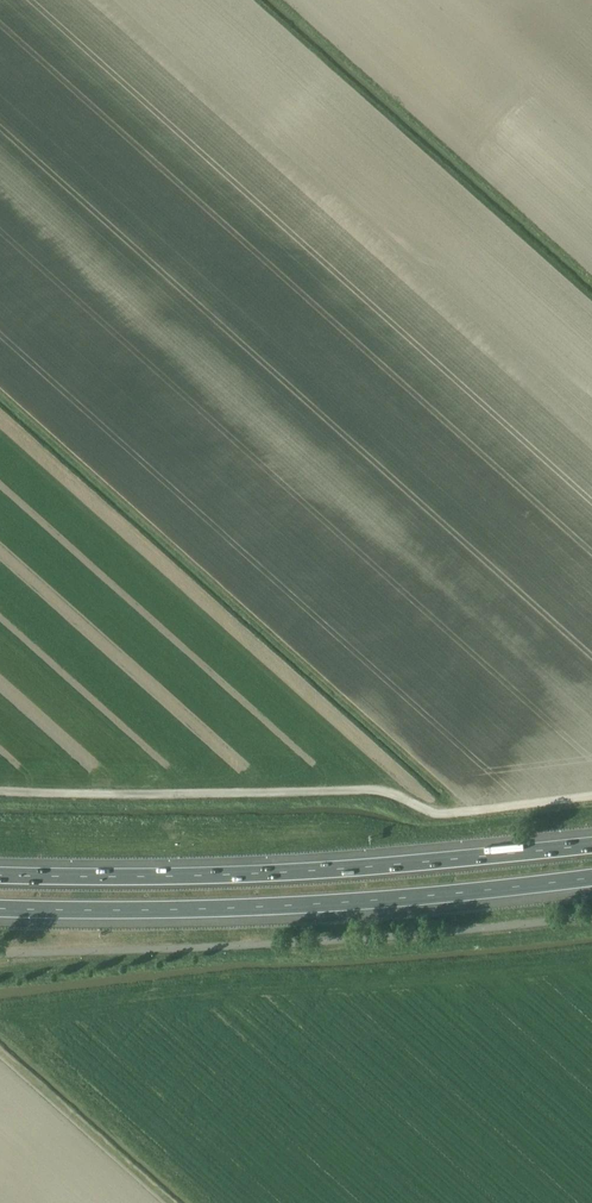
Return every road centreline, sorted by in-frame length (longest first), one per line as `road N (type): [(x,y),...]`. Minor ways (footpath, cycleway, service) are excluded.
road 1 (track): [(0,793),(384,792),(443,816),(591,797)]
road 2 (motorway): [(0,908),(260,906),(591,878)]
road 3 (motorway): [(591,845),(315,870),(0,875)]

